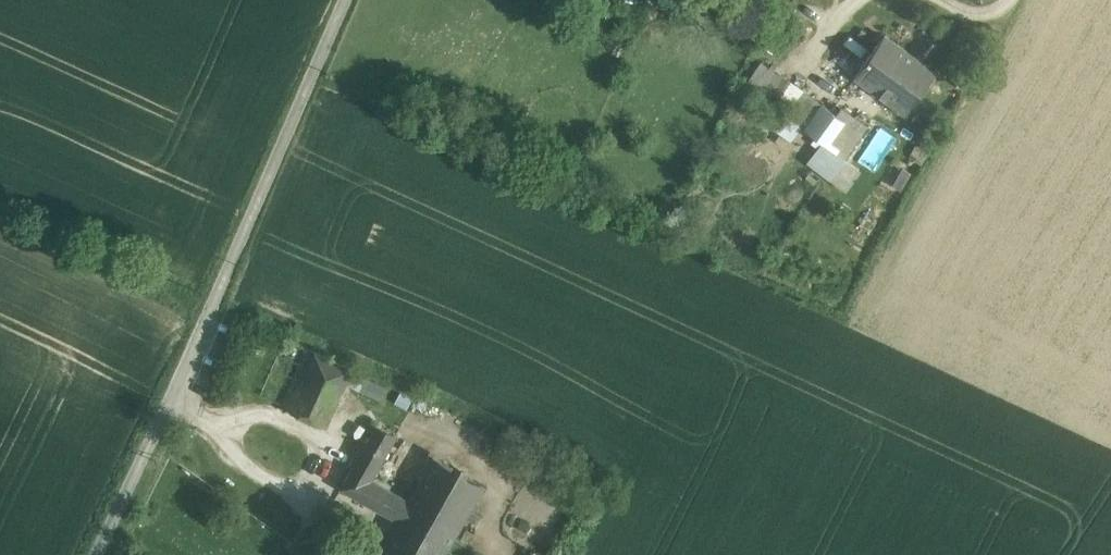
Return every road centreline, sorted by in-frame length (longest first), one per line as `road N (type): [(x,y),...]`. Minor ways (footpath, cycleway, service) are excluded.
road 1 (track): [(86,554),(341,0)]

